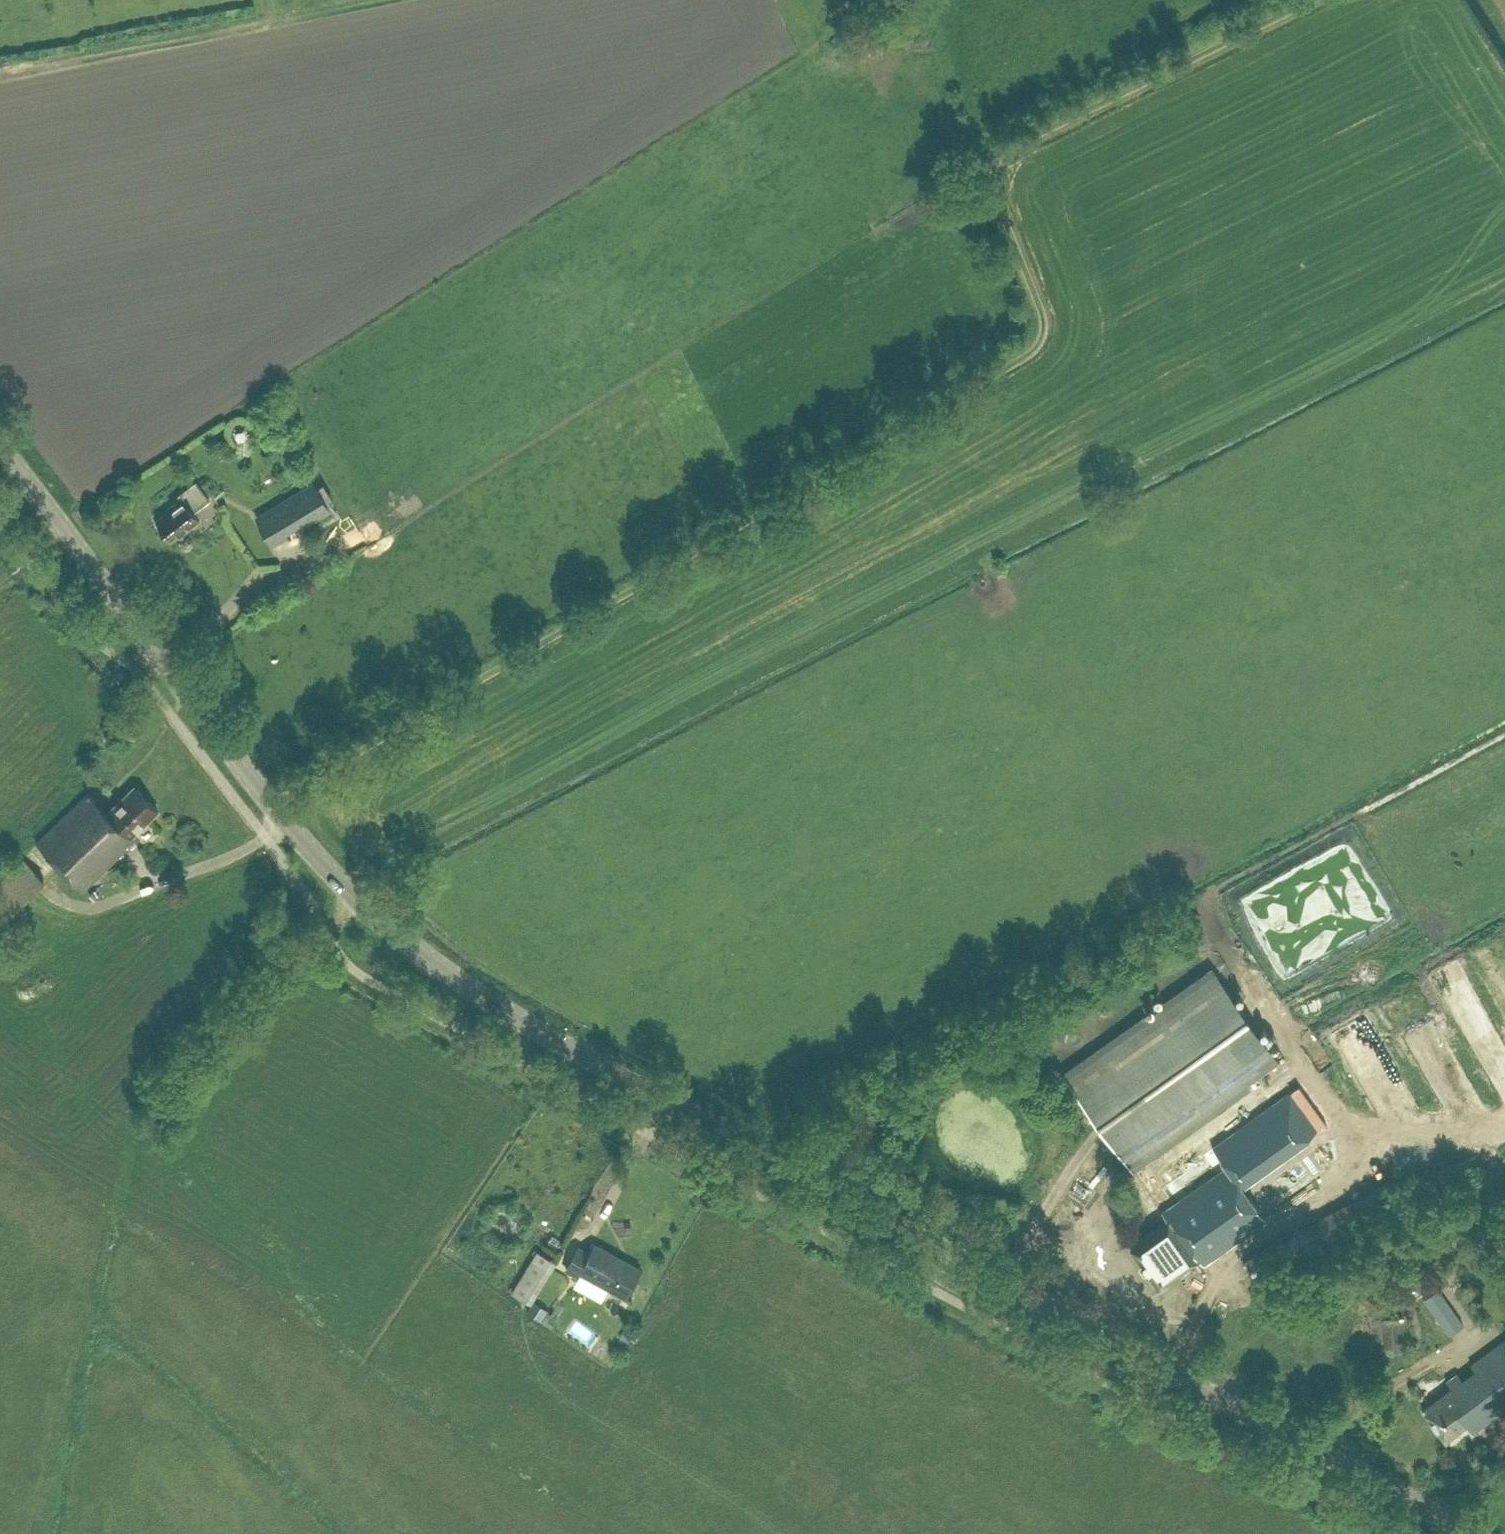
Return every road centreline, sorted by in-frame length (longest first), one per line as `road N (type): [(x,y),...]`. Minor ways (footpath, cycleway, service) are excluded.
road 1 (secondary): [(1478,1533),(468,984),(344,882),(277,810),(0,442)]
road 2 (track): [(260,828),(297,786),(1035,347),(1042,312),(993,181),(998,156)]
road 3 (track): [(1313,0),(998,156)]

